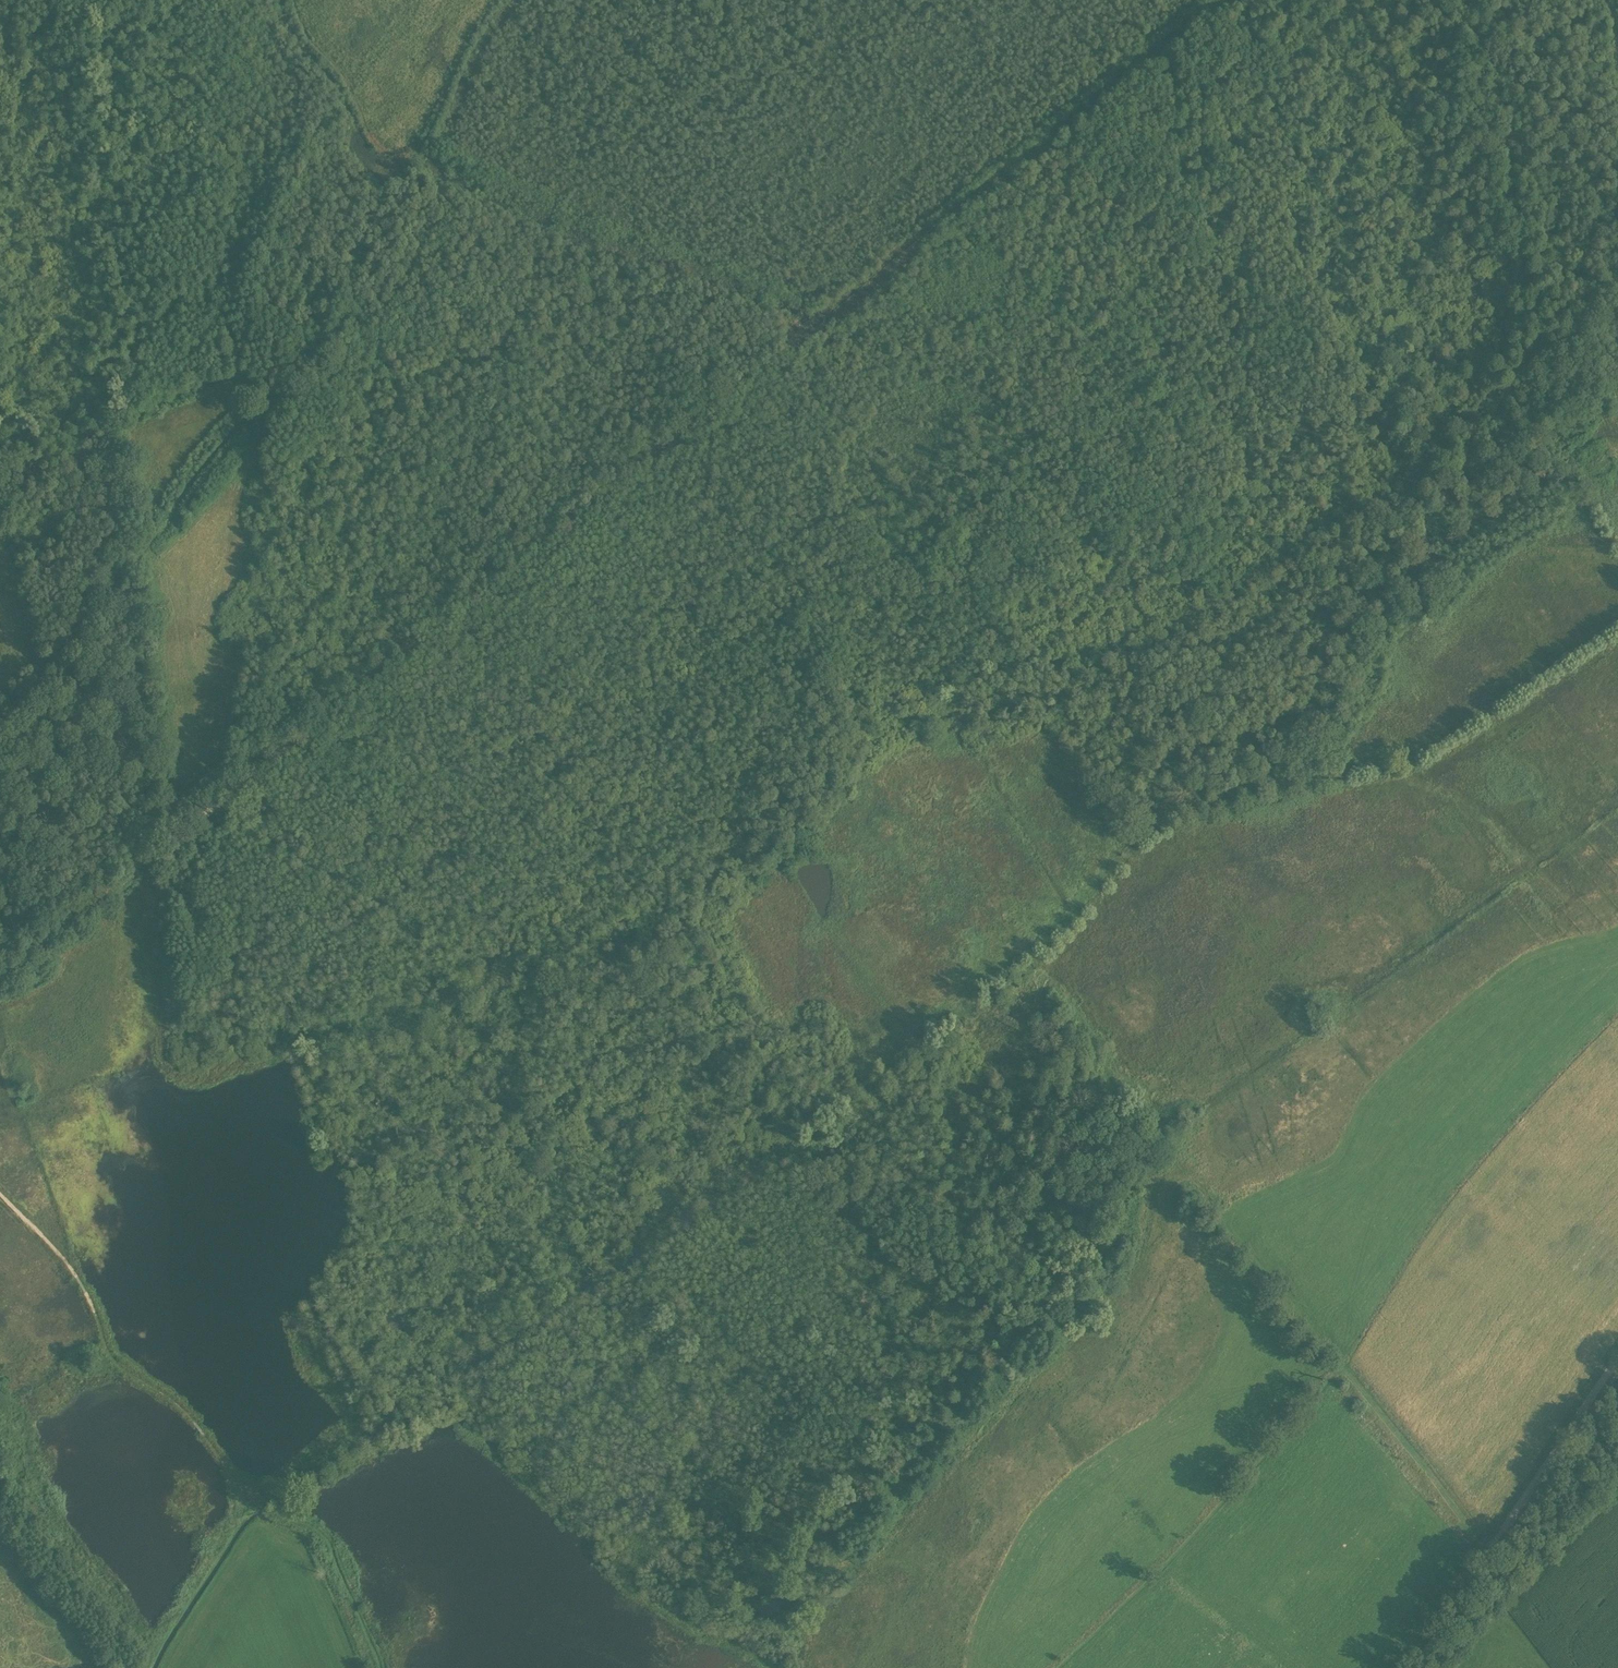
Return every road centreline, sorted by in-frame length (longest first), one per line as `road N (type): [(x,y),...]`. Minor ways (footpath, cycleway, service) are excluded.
road 1 (track): [(1159,1142),(1343,1370)]
road 2 (track): [(1343,1370),(1494,1555)]
road 3 (track): [(1617,1363),(1494,1555)]
road 4 (track): [(1494,1555),(1421,1667)]

